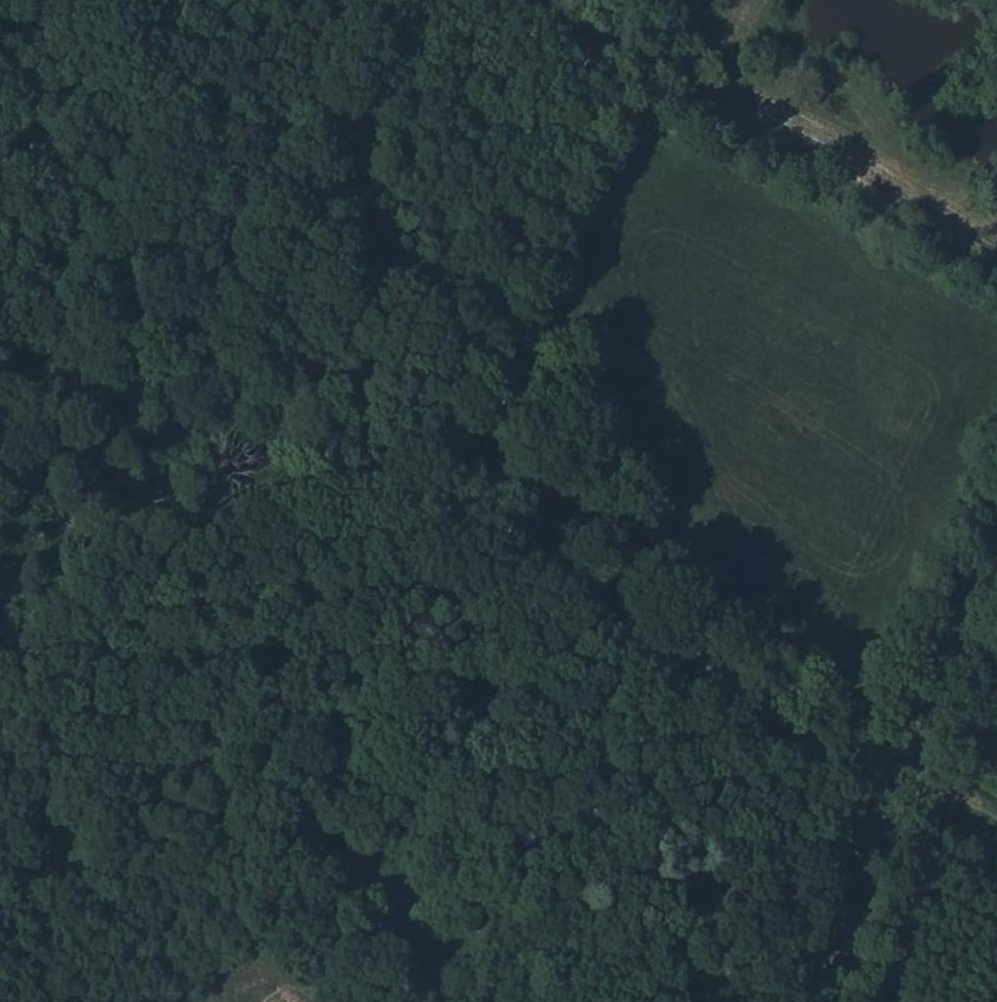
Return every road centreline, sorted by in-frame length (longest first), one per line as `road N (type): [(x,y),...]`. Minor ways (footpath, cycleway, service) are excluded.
road 1 (track): [(996,825),(875,765),(548,572),(317,477),(0,549)]
road 2 (unclassified): [(828,1001),(875,765),(996,528)]

